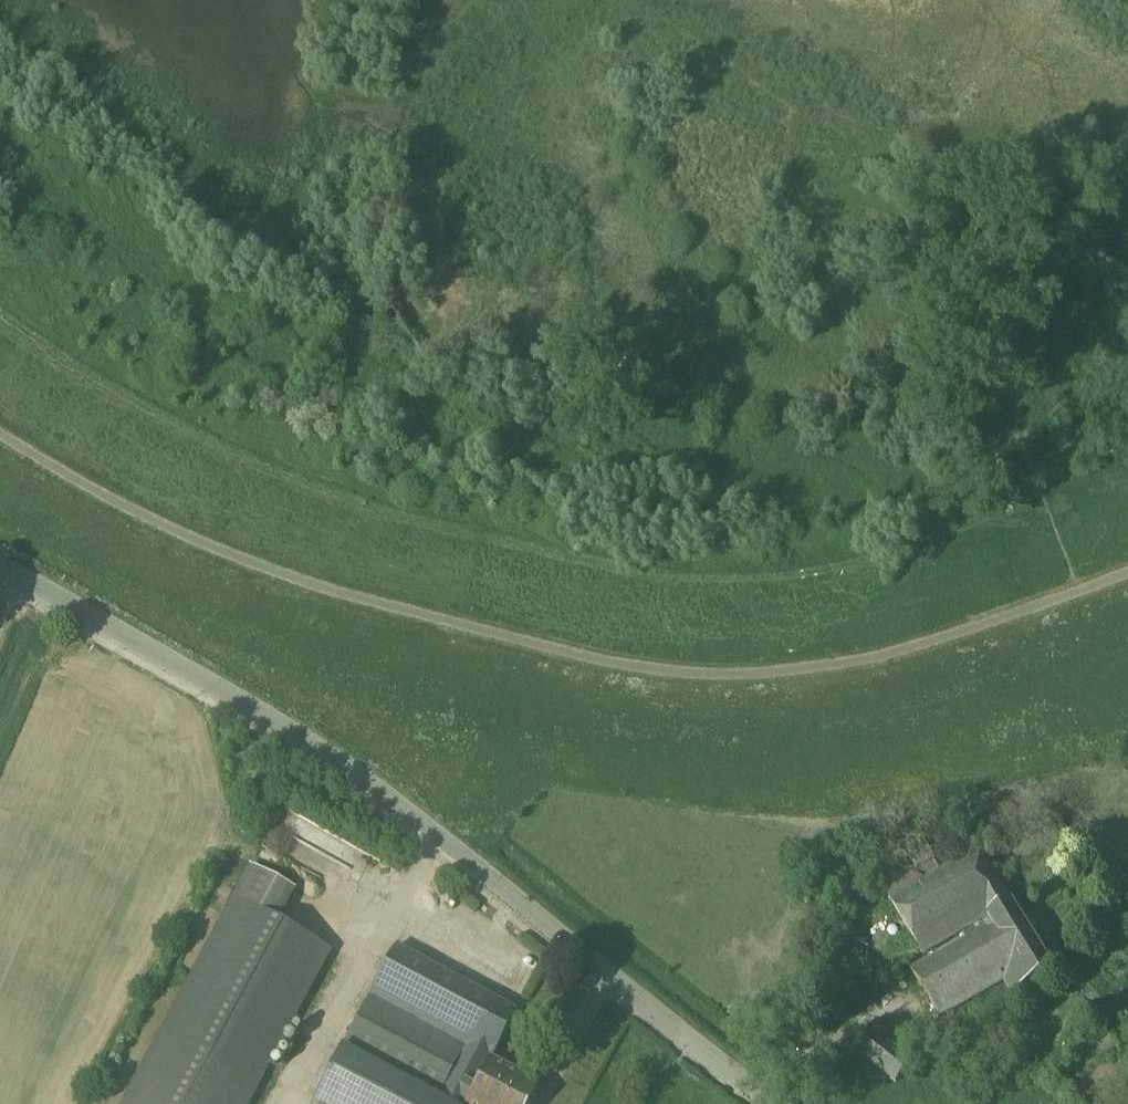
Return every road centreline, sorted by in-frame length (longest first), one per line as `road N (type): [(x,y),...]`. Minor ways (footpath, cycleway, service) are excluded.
road 1 (tertiary): [(773,1103),(306,743),(14,574)]

